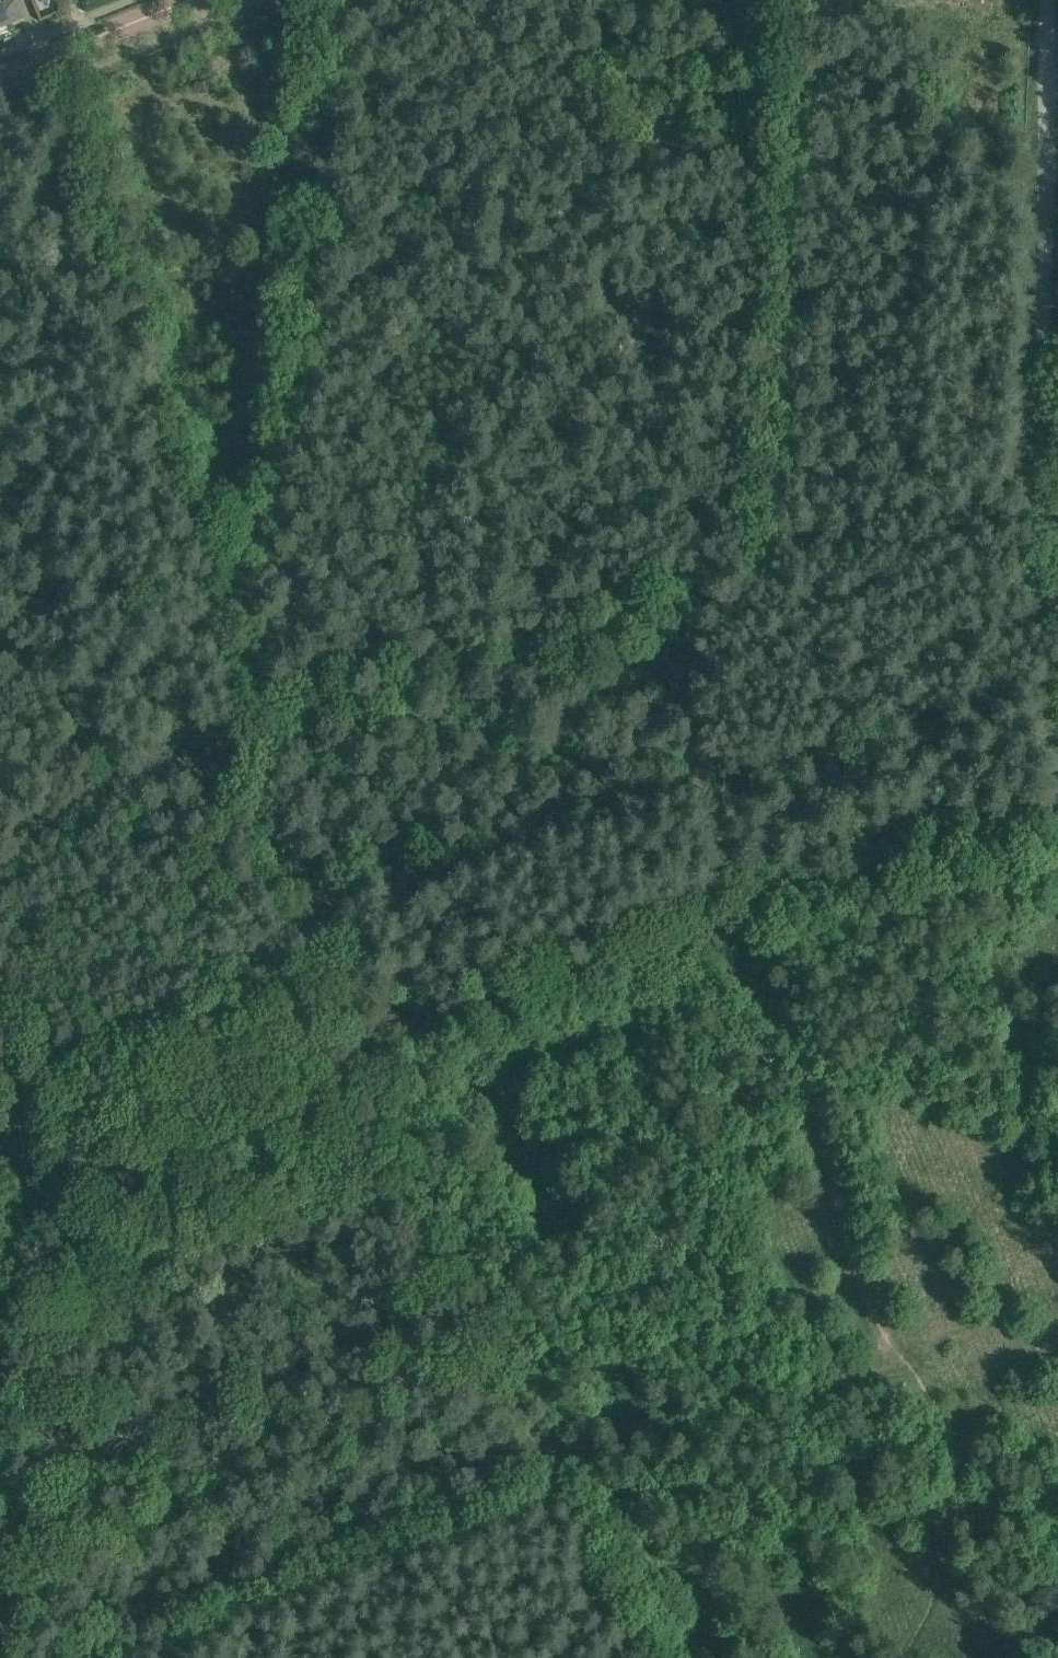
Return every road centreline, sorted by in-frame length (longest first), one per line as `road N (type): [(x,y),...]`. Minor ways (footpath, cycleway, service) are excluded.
road 1 (unclassified): [(1057,532),(1050,0)]
road 2 (residential): [(0,77),(189,0)]

